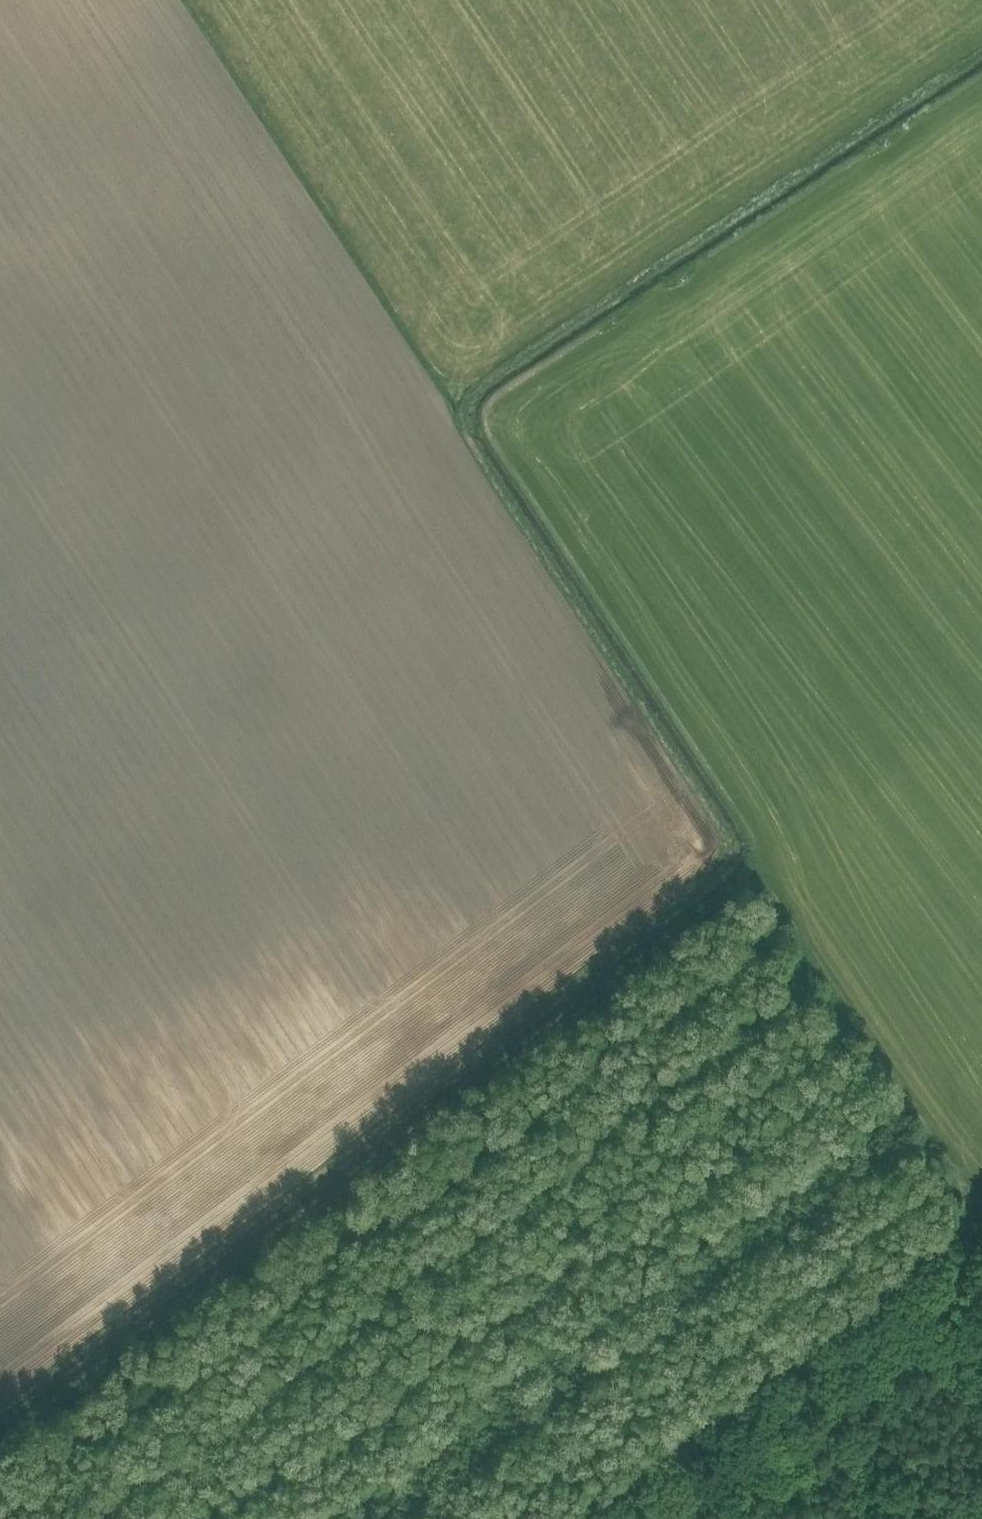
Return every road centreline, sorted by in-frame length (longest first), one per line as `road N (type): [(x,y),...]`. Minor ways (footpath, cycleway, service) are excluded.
road 1 (track): [(660,1518),(981,1262)]

